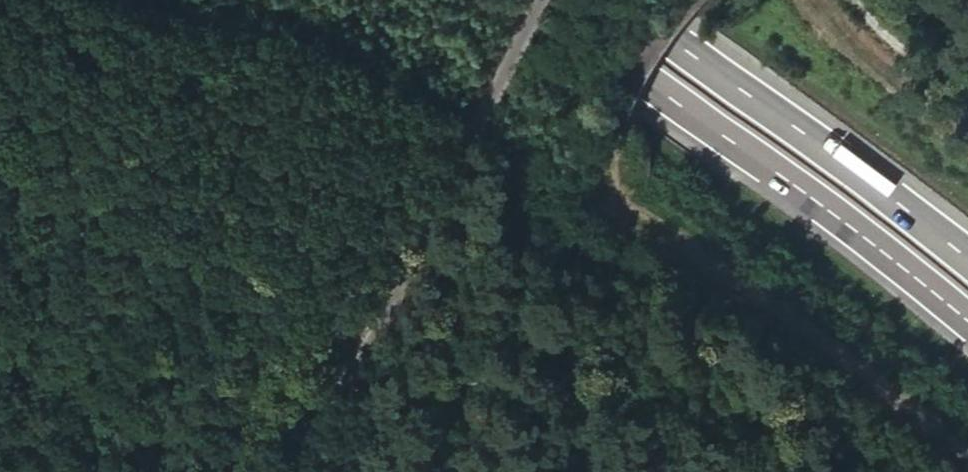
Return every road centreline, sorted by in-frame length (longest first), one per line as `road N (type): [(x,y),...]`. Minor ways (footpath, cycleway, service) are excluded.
road 1 (track): [(680,0),(636,59),(601,141),(598,174),(670,237),(872,367),(967,449)]
road 2 (trunk): [(479,0),(712,127),(967,321)]
road 3 (trunk): [(967,260),(738,86),(587,0)]
road 4 (track): [(0,144),(373,340)]
road 5 (track): [(967,145),(842,26),(825,0)]
road 6 (track): [(306,471),(373,340)]

